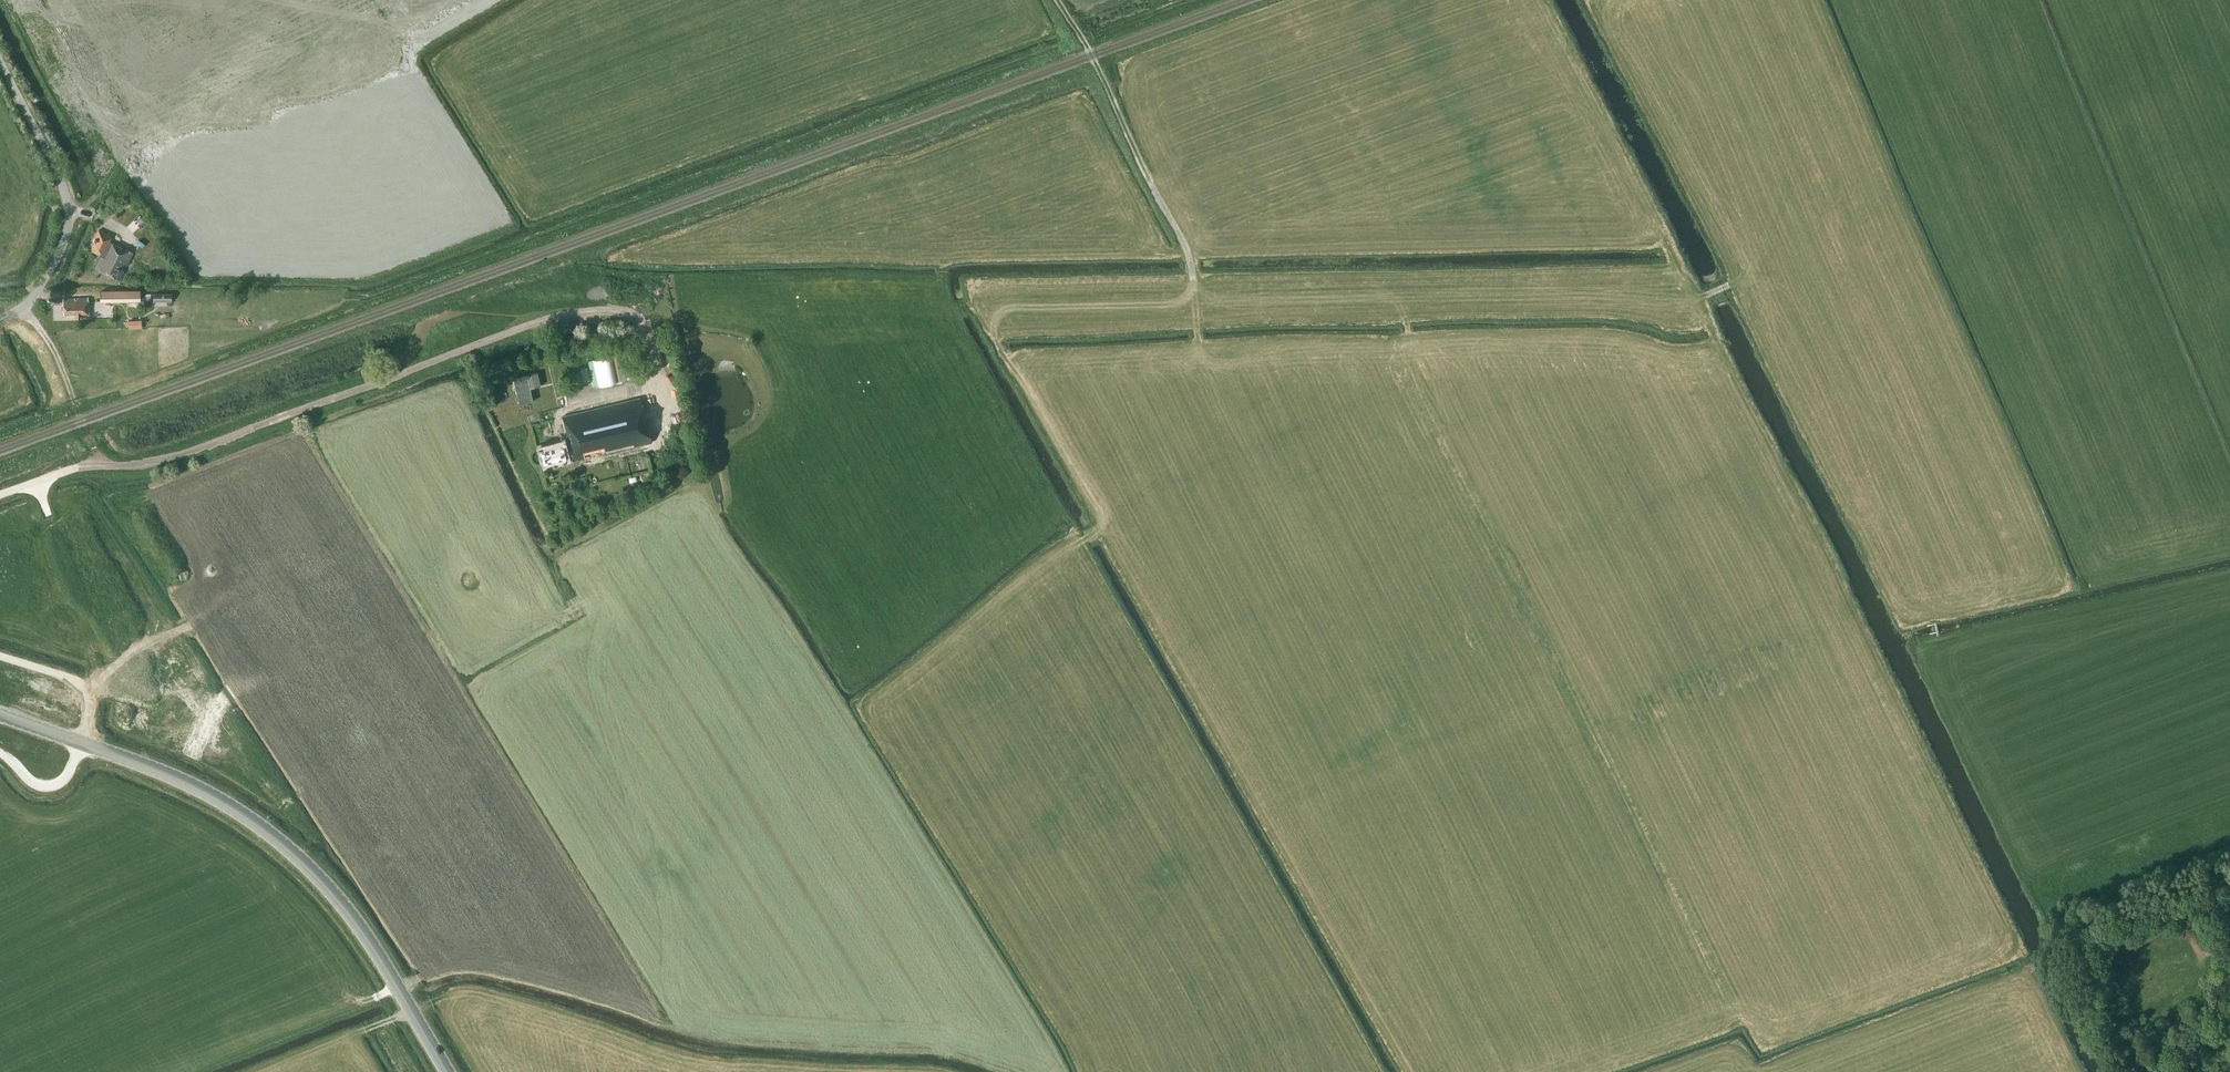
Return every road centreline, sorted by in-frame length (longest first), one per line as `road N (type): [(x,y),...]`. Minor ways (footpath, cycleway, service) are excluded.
road 1 (secondary): [(447,1071),(354,919),(260,827),(188,784),(0,713)]
road 2 (track): [(1058,0),(1192,270)]
road 3 (unclassified): [(0,317),(34,297),(69,218),(57,168),(0,59)]

